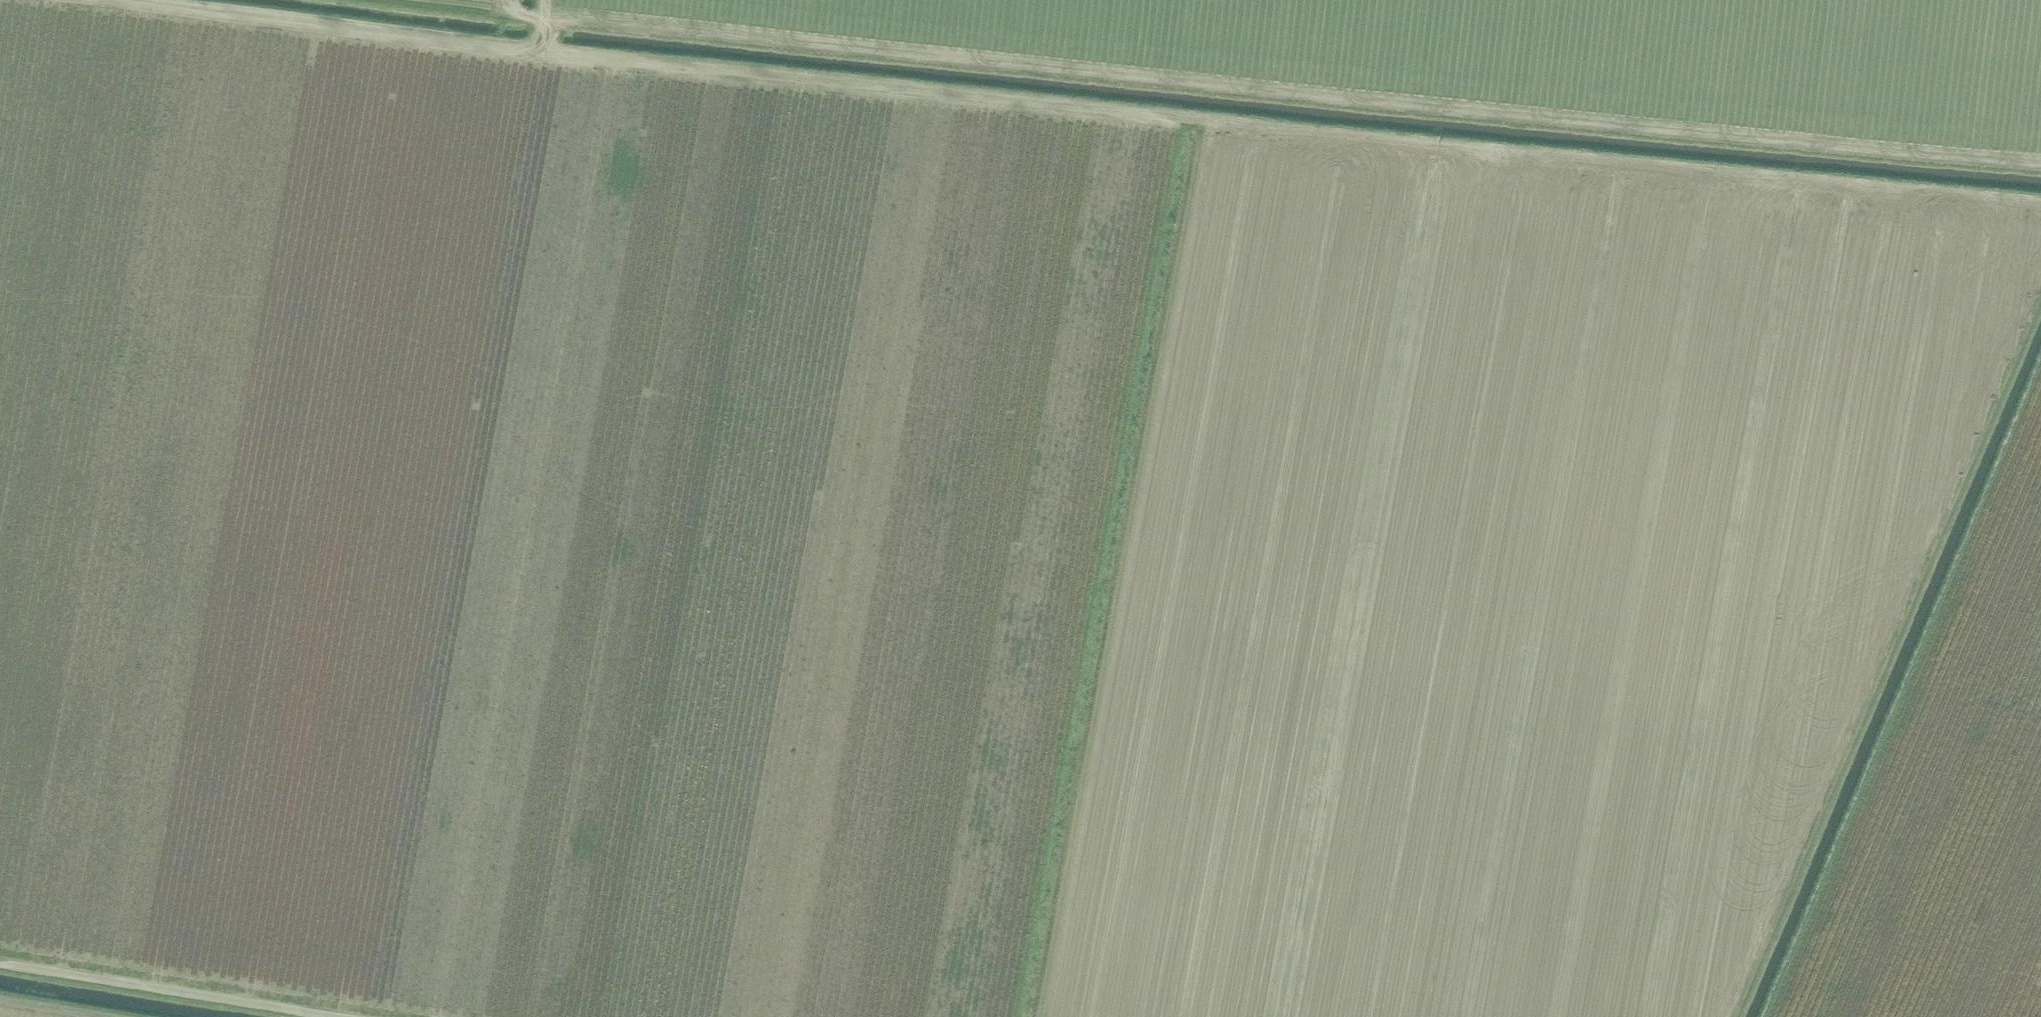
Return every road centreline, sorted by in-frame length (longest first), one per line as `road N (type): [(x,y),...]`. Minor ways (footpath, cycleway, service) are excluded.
road 1 (track): [(317,1016),(0,964)]

